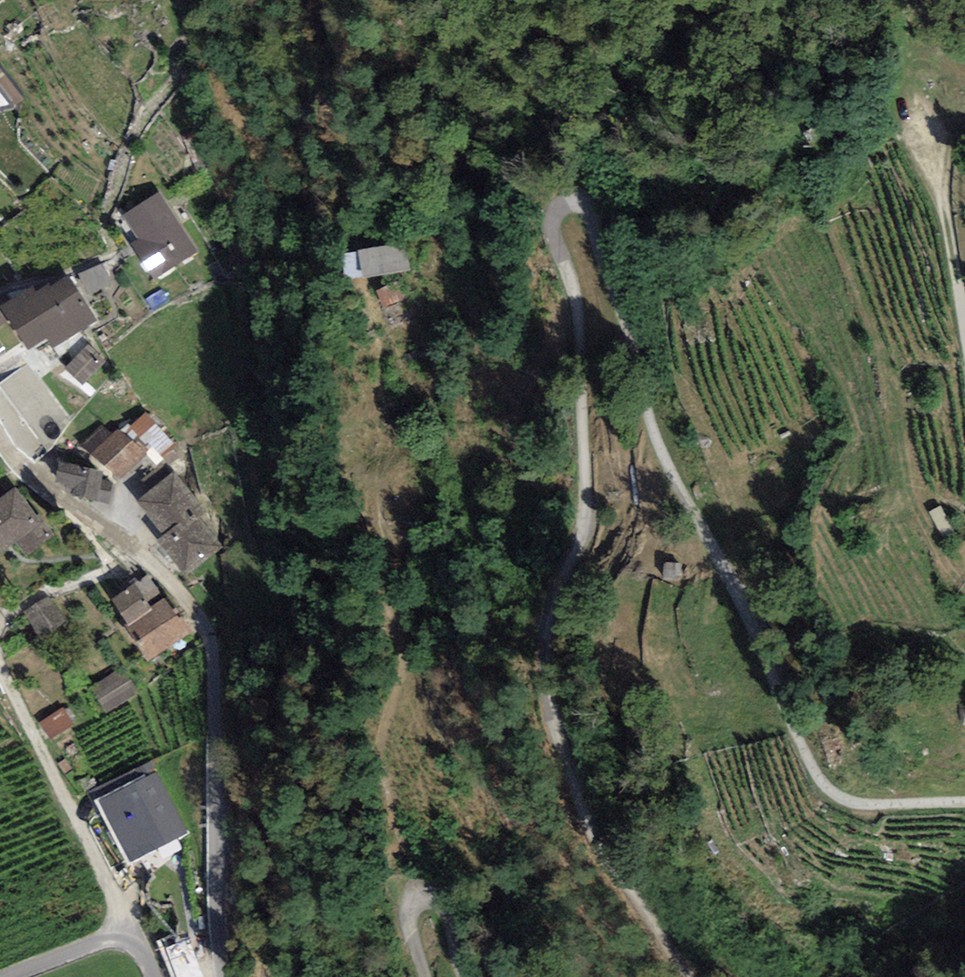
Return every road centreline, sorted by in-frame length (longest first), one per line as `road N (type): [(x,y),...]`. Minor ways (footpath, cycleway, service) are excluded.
road 1 (residential): [(691,976),(595,836),(543,670),(550,604),(584,505),(578,319),(555,237),(559,210),(583,208),(592,221),(651,424),(749,617),(812,767),(846,800),(964,802)]
road 2 (residential): [(0,444),(46,492),(139,557),(203,617),(215,919),(226,976)]
road 3 (residential): [(964,330),(922,115)]
road 4 (residential): [(426,976),(409,916),(425,900),(450,917),(464,976)]
road 5 (residential): [(155,976),(134,946),(113,941),(9,976)]

